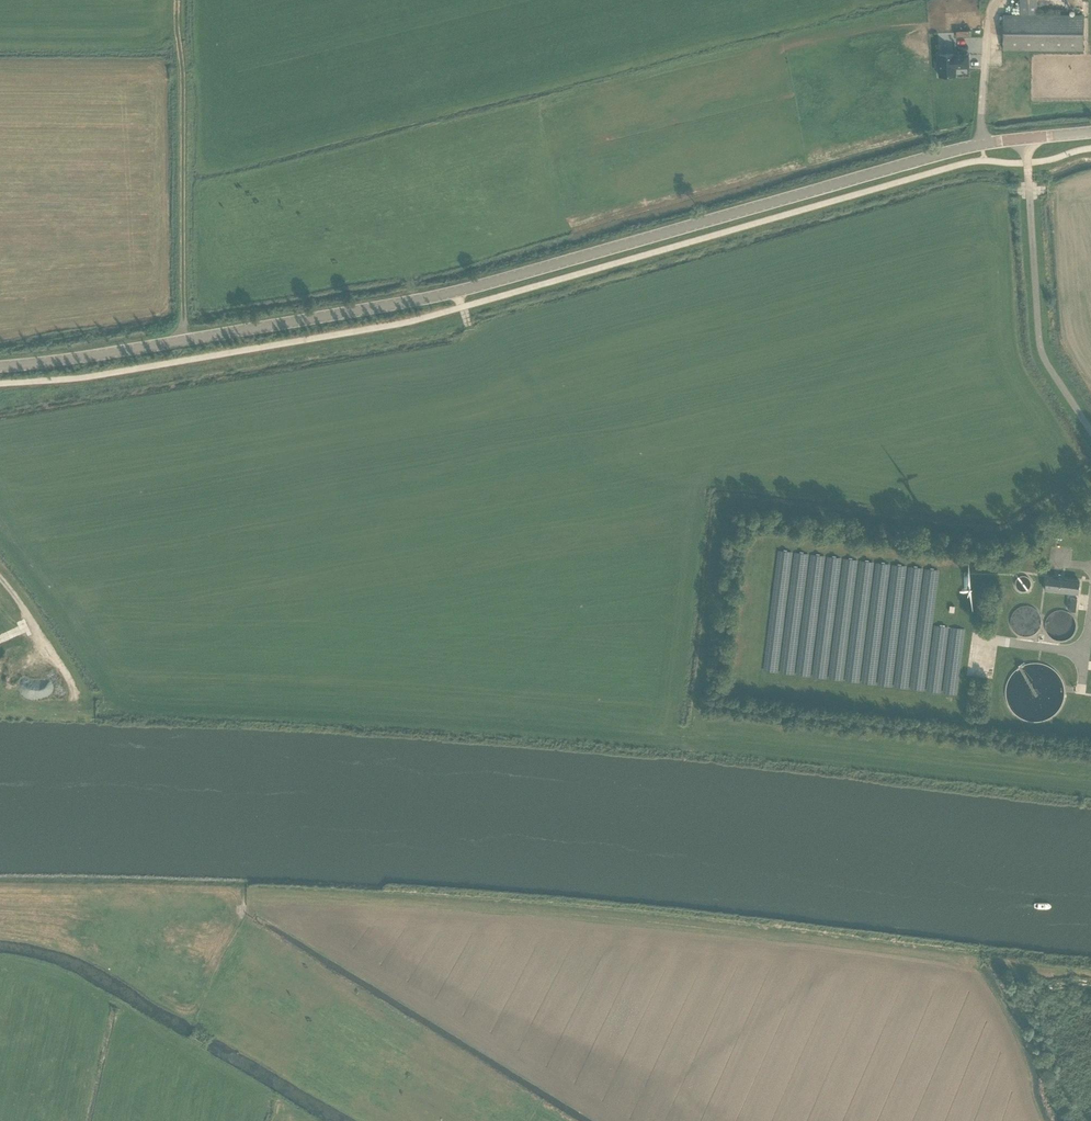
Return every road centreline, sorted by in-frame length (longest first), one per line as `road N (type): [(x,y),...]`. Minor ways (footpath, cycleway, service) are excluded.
road 1 (tertiary): [(0,367),(465,290),(967,148),(1025,138)]
road 2 (unclassified): [(1025,138),(1040,342),(1090,431)]

